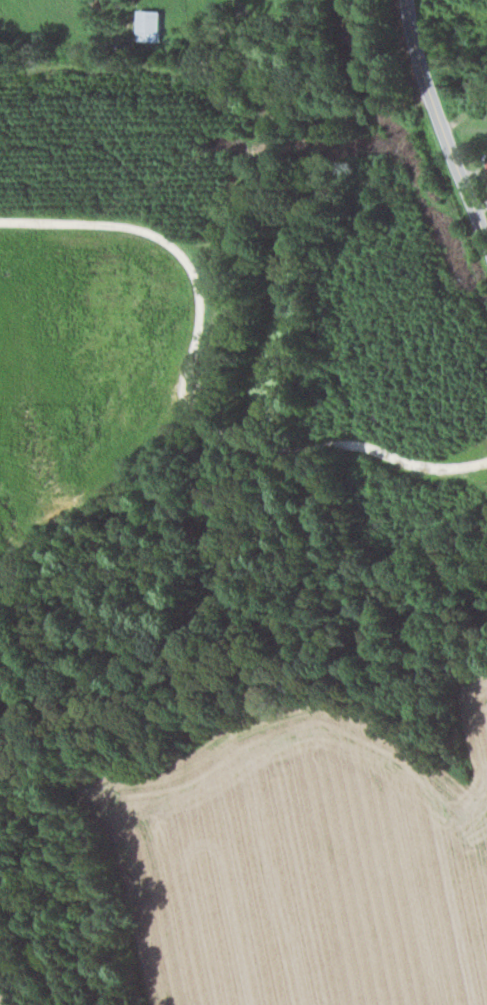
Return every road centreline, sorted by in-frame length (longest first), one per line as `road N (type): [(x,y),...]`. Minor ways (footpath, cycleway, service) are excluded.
road 1 (secondary): [(486,246),(432,106),(404,0)]

